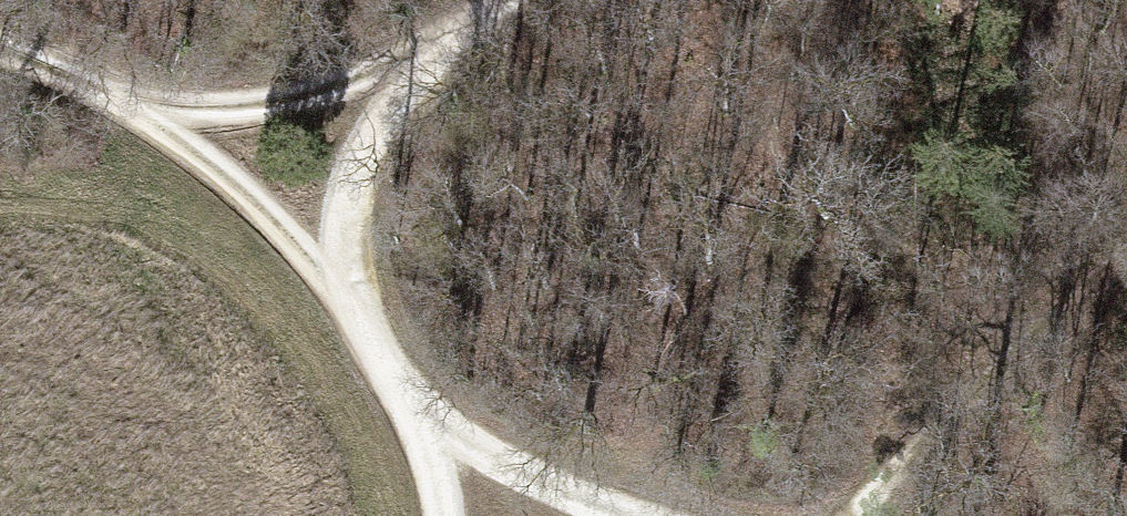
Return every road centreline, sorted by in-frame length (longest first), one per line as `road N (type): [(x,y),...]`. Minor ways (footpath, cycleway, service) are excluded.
road 1 (track): [(441,515),(424,392),(352,293),(351,186),(401,76),(517,0)]
road 2 (track): [(352,293),(246,187),(139,116),(0,55)]
road 3 (track): [(1126,239),(1060,294),(864,515)]
road 4 (track): [(424,392),(688,515)]
road 5 (track): [(139,116),(268,108),(401,76)]

